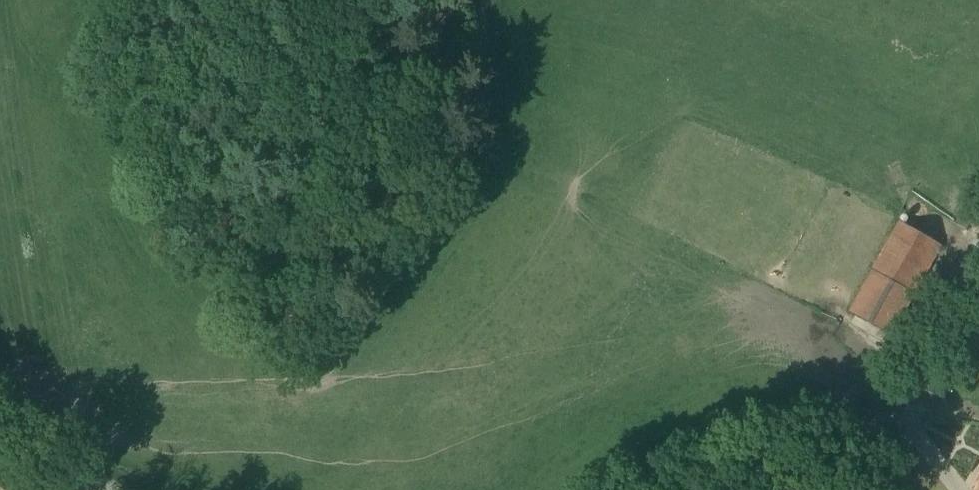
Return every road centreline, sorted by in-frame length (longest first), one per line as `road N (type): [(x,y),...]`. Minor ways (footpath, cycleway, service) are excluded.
road 1 (unclassified): [(690,489),(852,442),(895,415),(978,261)]
road 2 (unclassified): [(0,431),(107,489)]

